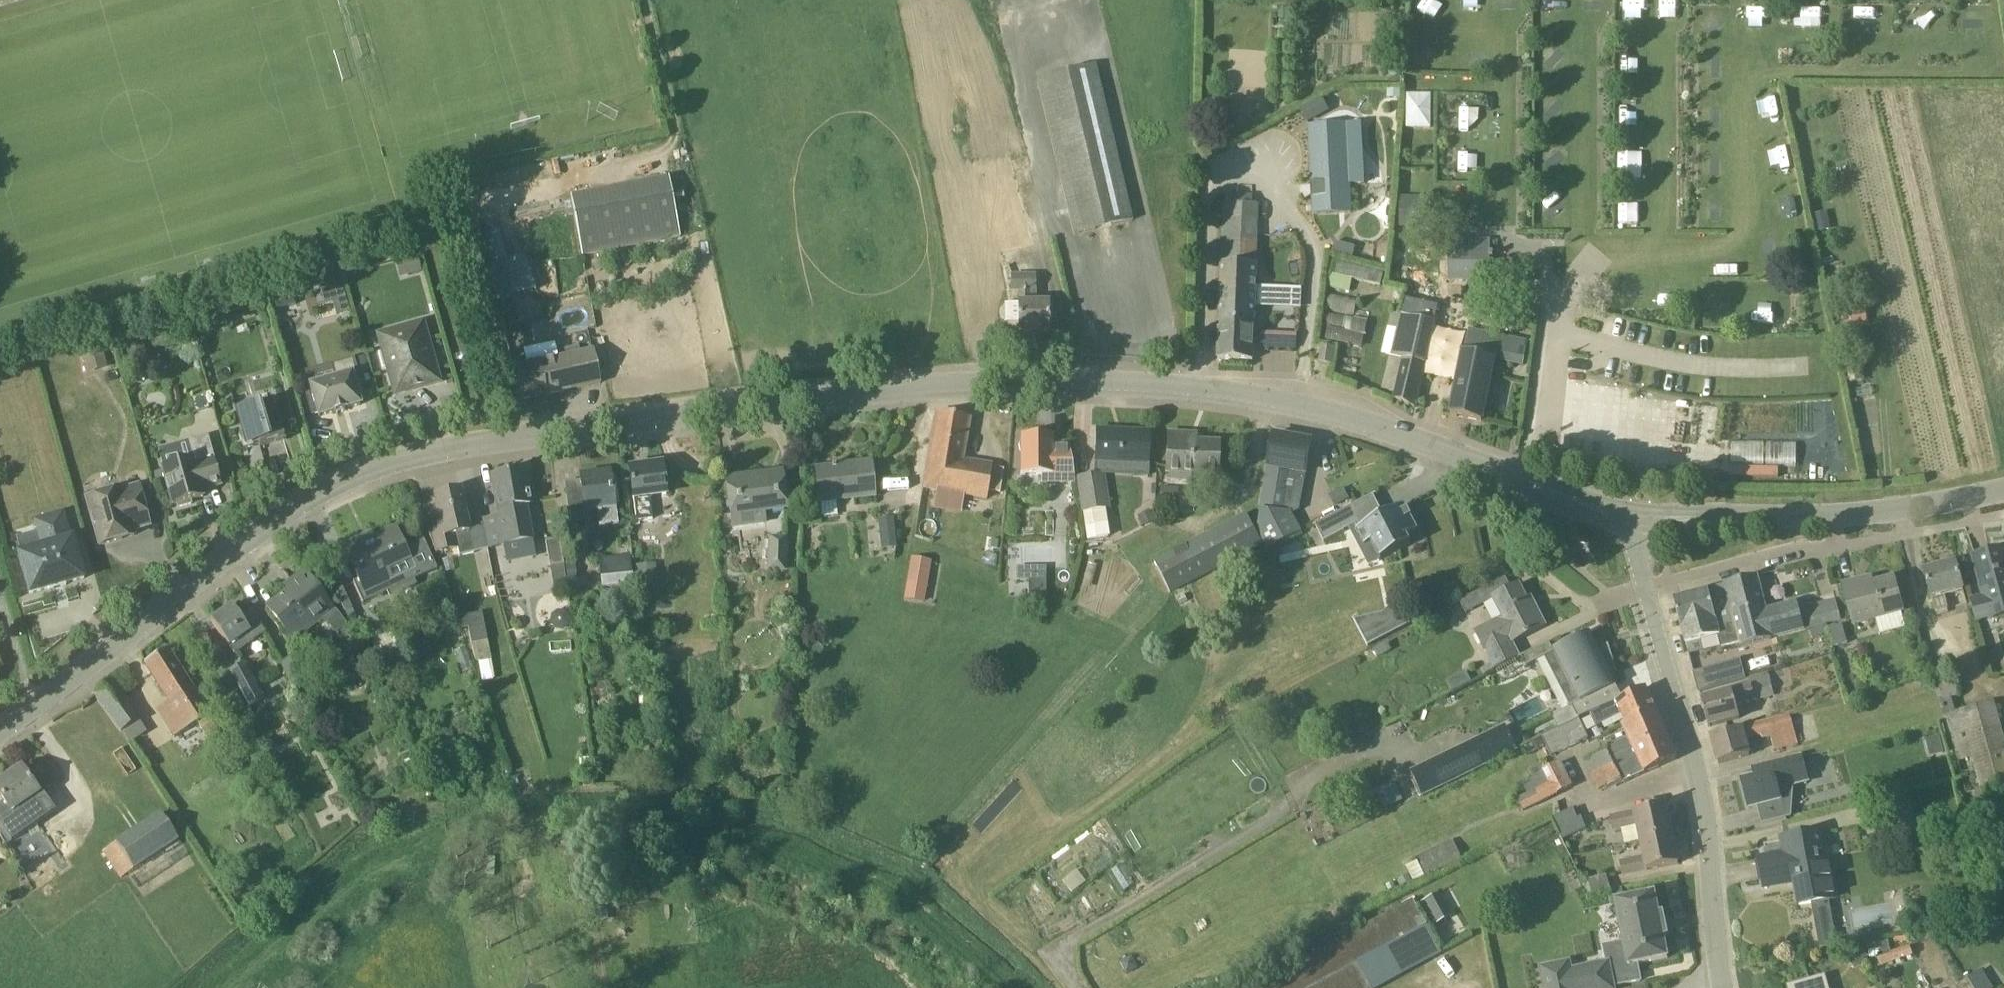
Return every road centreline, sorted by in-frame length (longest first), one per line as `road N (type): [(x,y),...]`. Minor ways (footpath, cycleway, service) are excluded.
road 1 (tertiary): [(0,733),(92,669),(257,531),(330,487),(456,456),(734,417),(933,398),(1202,394),(1345,423),(1636,520)]
road 2 (residential): [(1723,987),(1699,777),(1647,586)]
road 3 (tertiary): [(2003,488),(1913,512),(1636,520)]
road 4 (residential): [(1647,586),(2003,512)]

